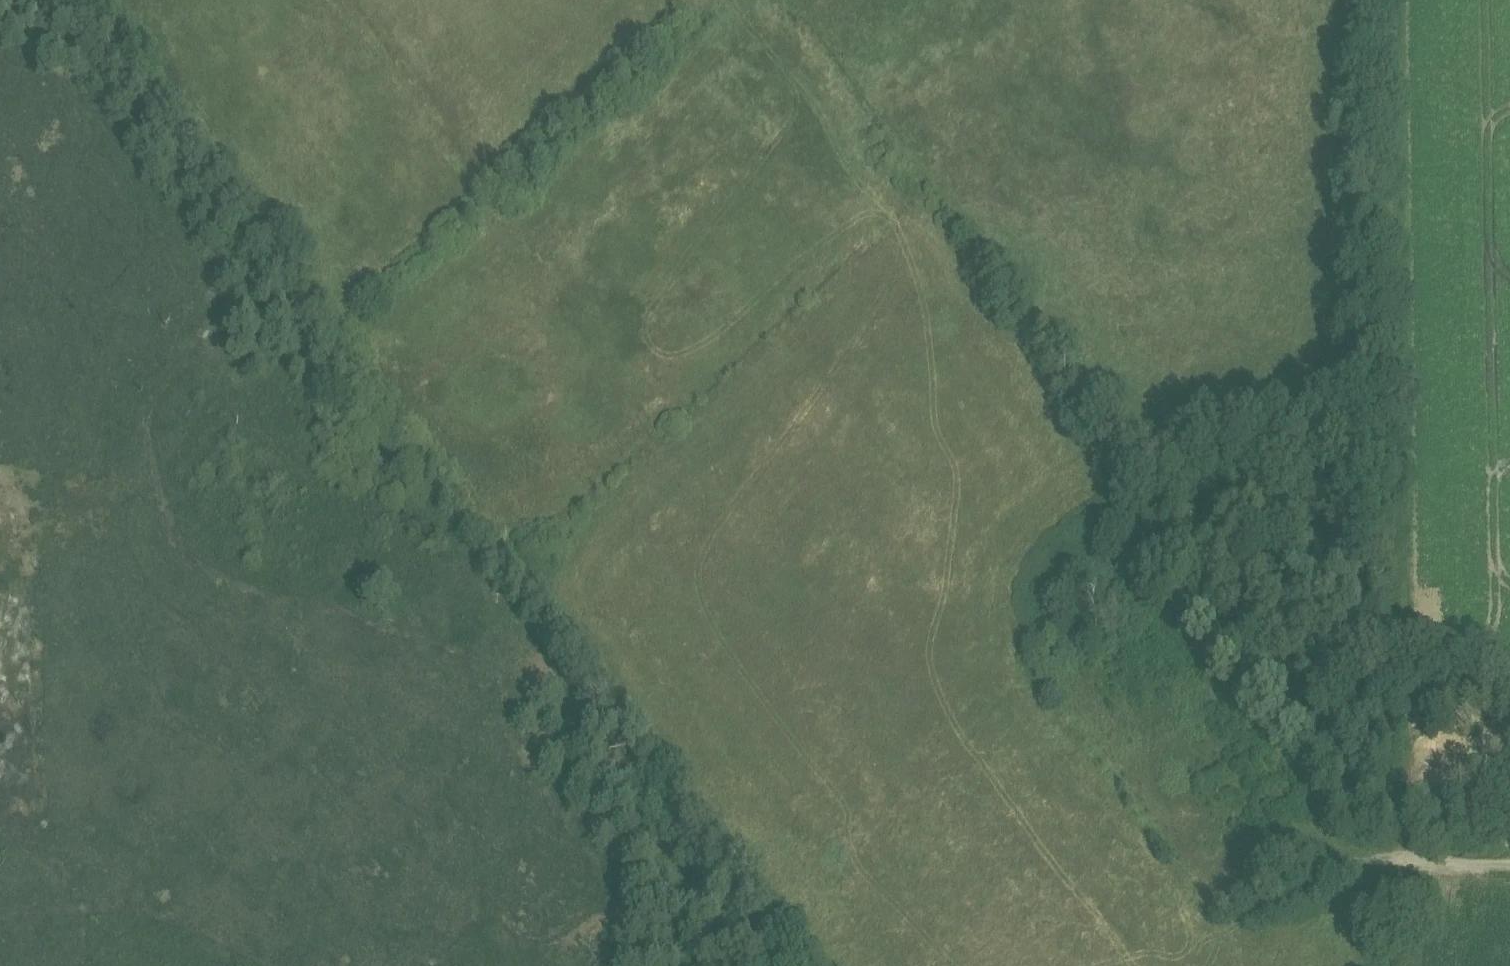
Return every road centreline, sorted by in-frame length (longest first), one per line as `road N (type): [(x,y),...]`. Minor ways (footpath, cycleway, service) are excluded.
road 1 (track): [(1509,865),(1346,866),(1216,932)]

